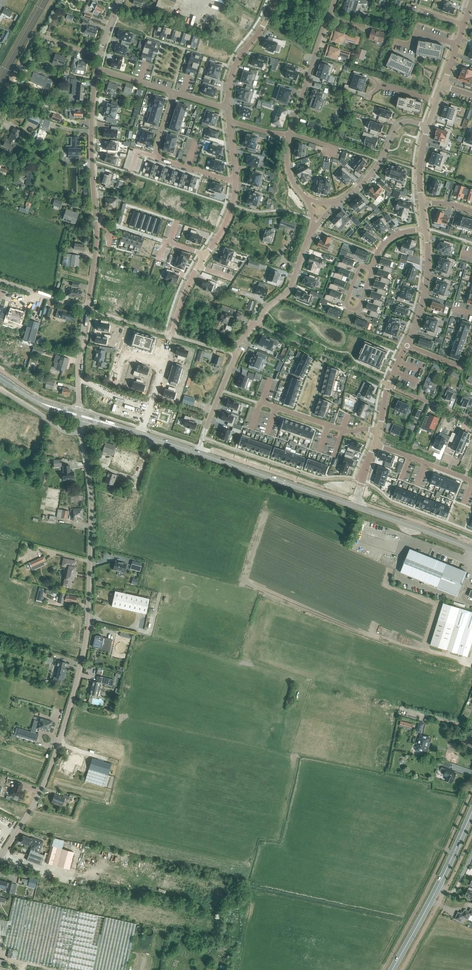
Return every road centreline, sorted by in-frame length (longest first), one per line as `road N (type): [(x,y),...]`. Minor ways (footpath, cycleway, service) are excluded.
road 1 (unclassified): [(0,859),(48,773),(85,648),(91,513),(81,433)]
road 2 (residential): [(86,309),(96,241),(97,69)]
road 3 (tertiary): [(355,506),(197,452)]
road 4 (residential): [(173,221),(126,205),(121,227),(206,255)]
road 5 (residential): [(173,92),(157,156),(236,183)]
road 6 (residential): [(289,135),(335,0)]
road 7 (residential): [(0,104),(35,39),(99,55)]
road 8 (residential): [(337,203),(374,170),(399,124),(428,128)]
road 9 (residential): [(259,403),(343,430),(380,432)]
road 10 (tertiary): [(471,549),(355,506)]
road 11 (residential): [(426,229),(426,287),(406,345)]

